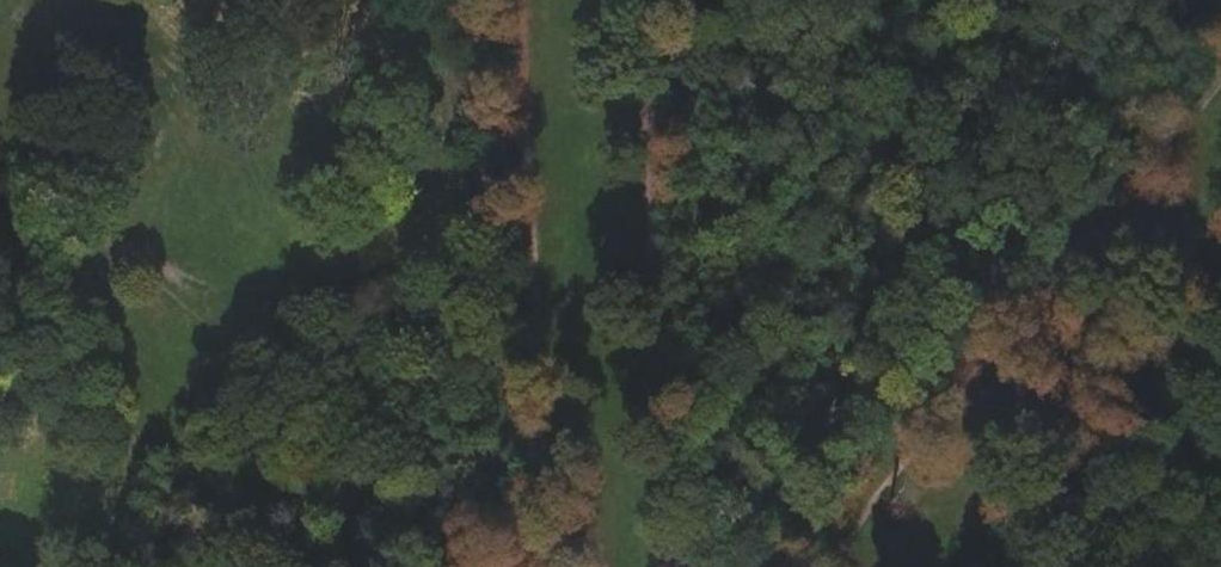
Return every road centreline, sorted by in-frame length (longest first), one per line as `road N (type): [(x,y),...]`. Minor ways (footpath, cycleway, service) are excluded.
road 1 (track): [(643,0),(674,566)]
road 2 (track): [(546,532),(516,0)]
road 3 (track): [(1220,69),(942,404)]
road 4 (track): [(1220,276),(978,566)]
road 5 (track): [(942,404),(812,566)]

